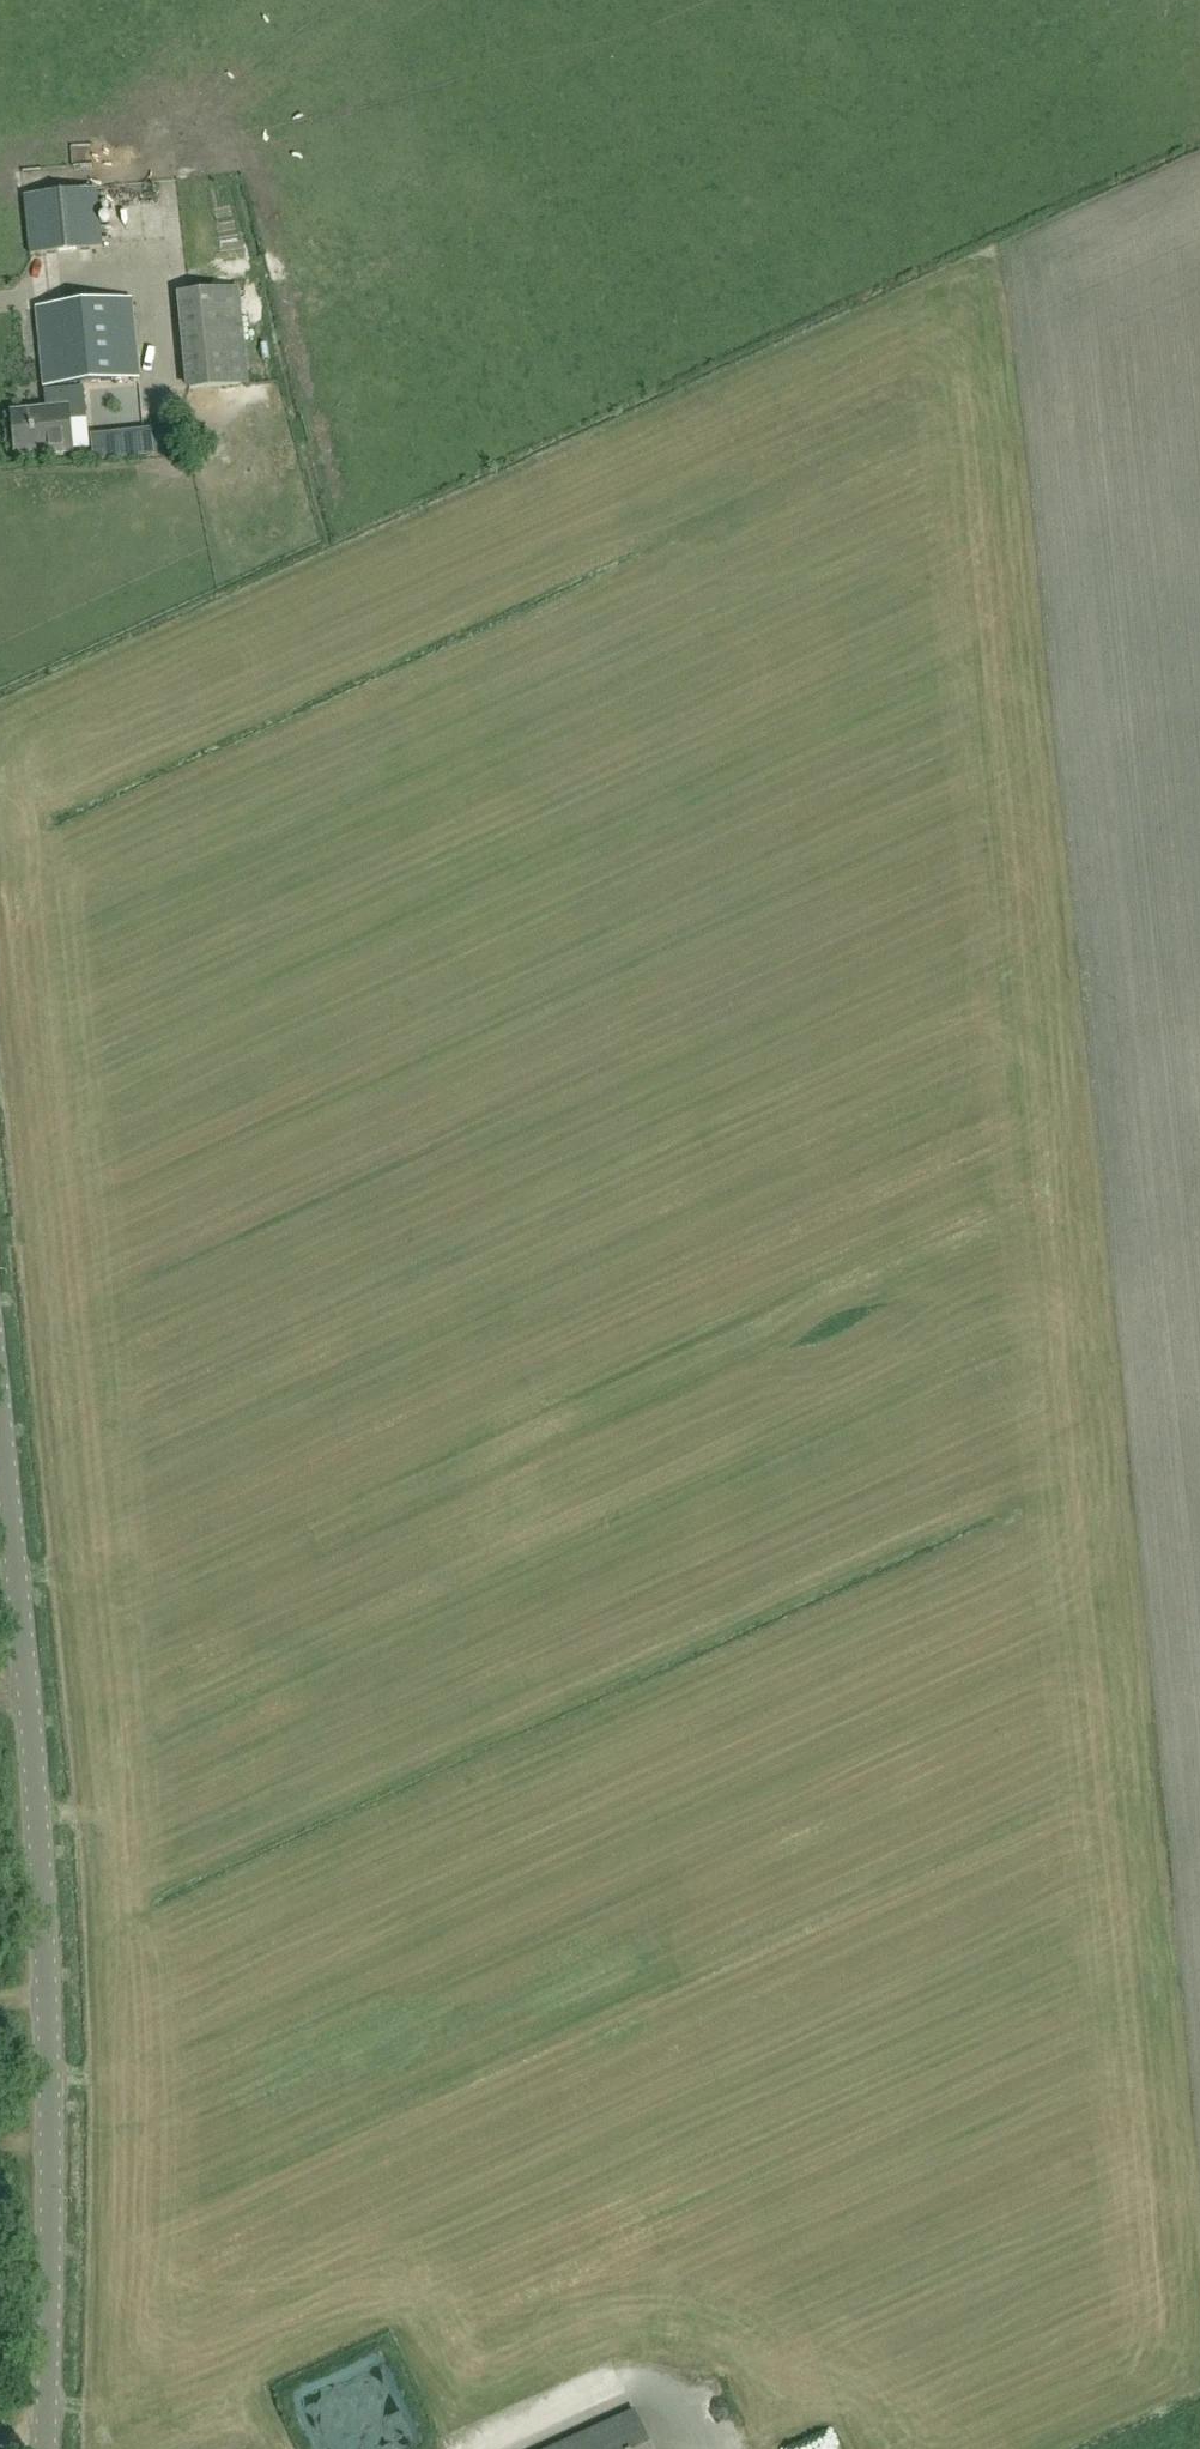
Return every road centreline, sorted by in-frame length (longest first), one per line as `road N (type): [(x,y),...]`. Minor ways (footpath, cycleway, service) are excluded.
road 1 (unclassified): [(44,2448),(48,2019),(0,1404)]

